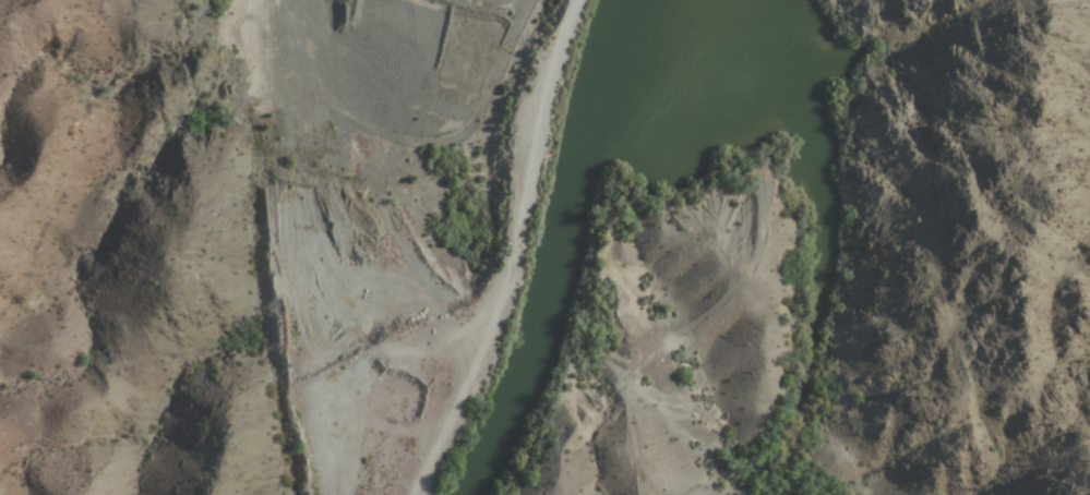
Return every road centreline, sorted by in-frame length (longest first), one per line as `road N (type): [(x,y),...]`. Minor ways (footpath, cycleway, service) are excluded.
road 1 (track): [(574,0),(544,73),(495,311),(419,494)]

